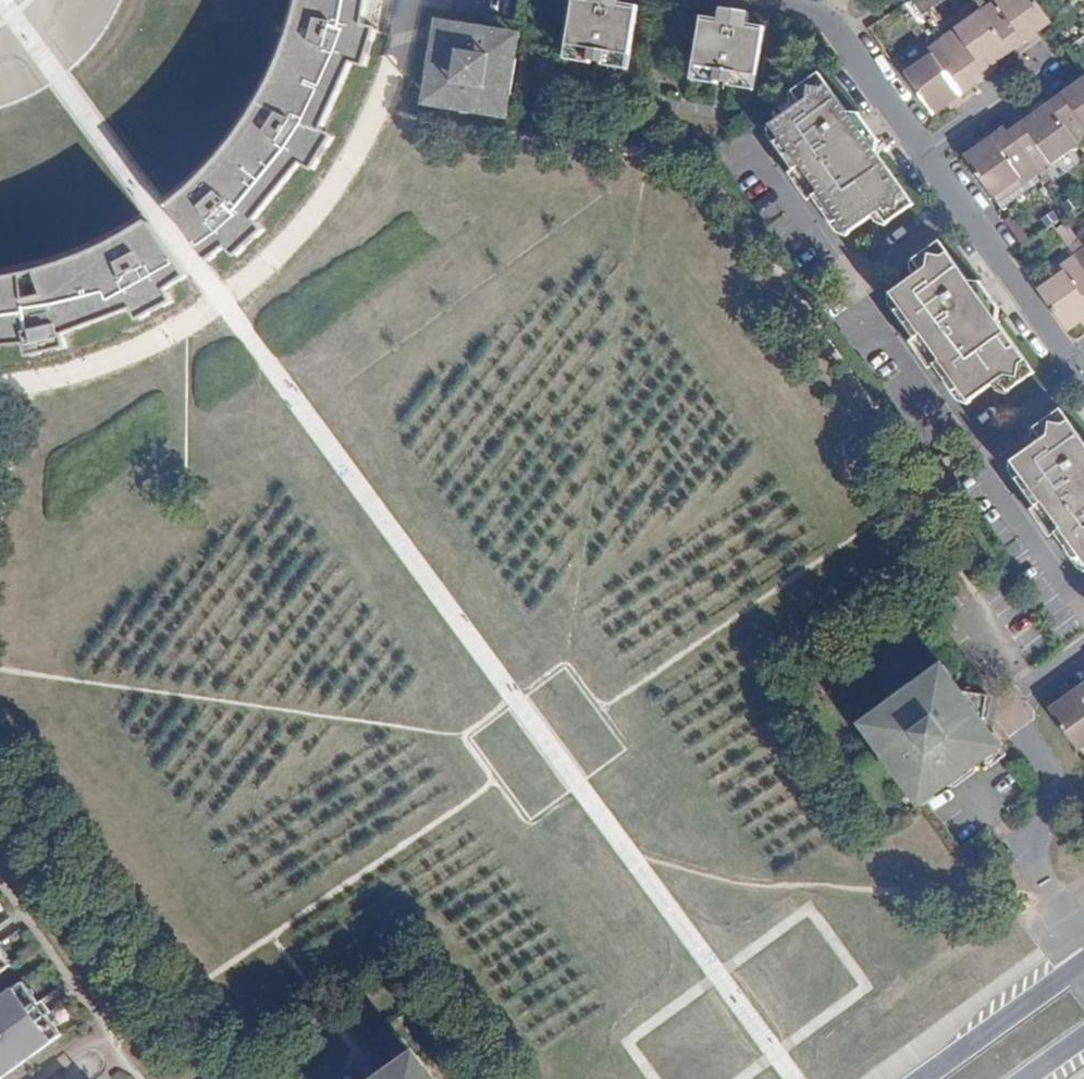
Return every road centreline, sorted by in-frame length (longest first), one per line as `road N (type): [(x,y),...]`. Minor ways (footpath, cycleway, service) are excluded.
road 1 (residential): [(1083,378),(831,13)]
road 2 (residential): [(1083,932),(1034,861),(1060,787),(1016,705),(1023,691),(1083,647)]
road 3 (secondary): [(1083,962),(922,1078)]

